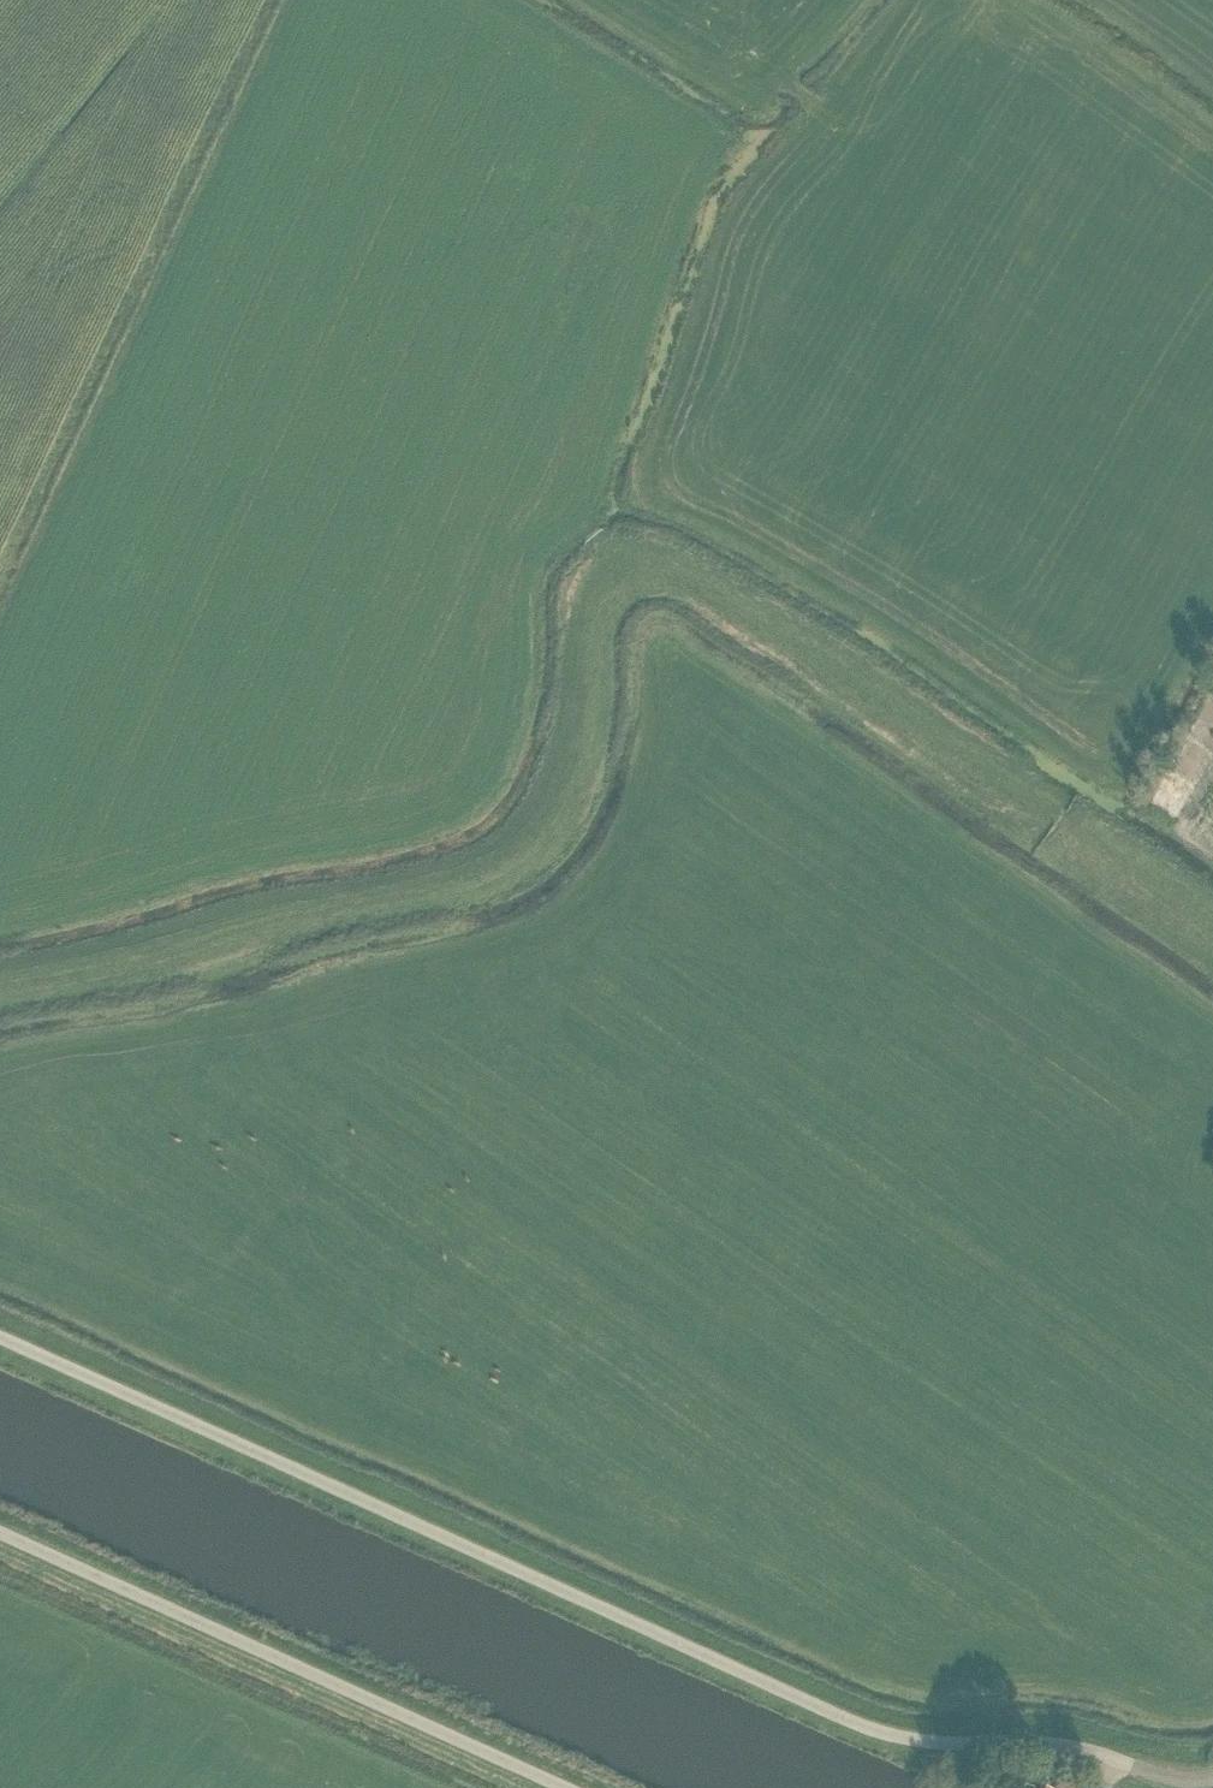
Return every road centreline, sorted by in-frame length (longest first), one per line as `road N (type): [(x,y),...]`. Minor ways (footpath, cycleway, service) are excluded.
road 1 (unclassified): [(1212,1777),(1181,1779),(1071,1746),(921,1739),(870,1727),(0,1338)]
road 2 (unclassified): [(0,1530),(568,1787)]

